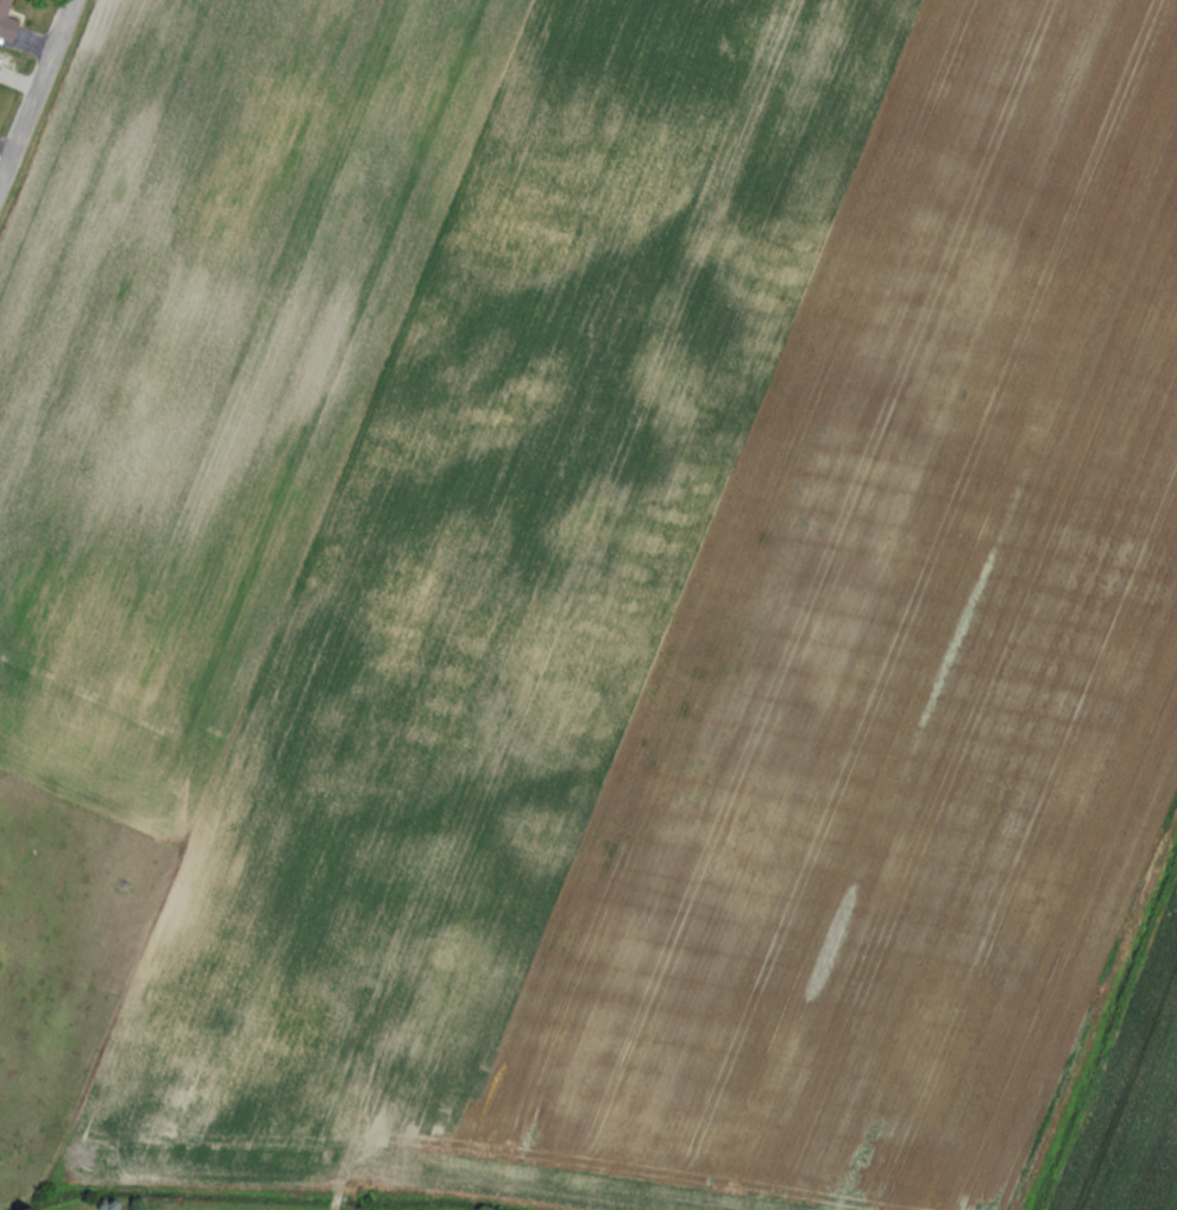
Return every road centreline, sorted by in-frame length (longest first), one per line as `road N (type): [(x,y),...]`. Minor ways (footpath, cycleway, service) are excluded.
road 1 (residential): [(0,173),(70,0)]

